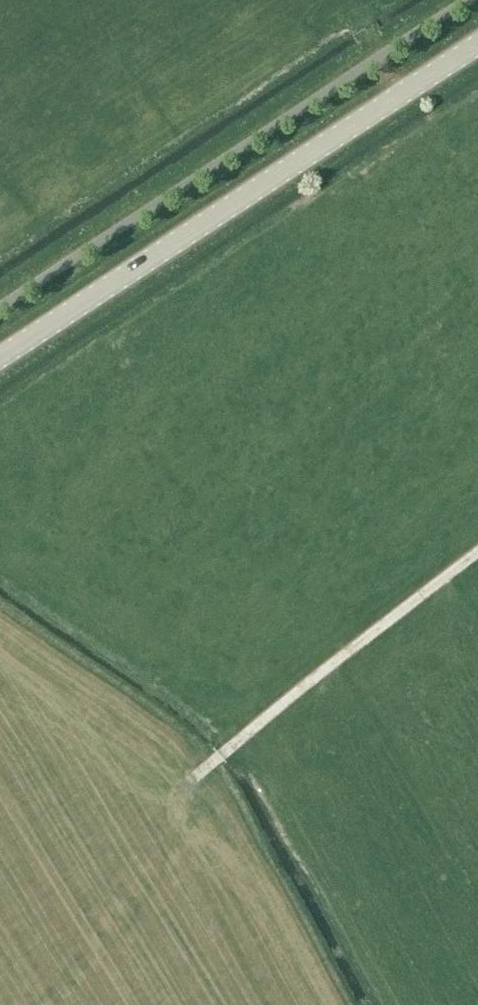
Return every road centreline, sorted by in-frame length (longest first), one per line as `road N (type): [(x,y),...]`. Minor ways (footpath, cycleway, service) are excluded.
road 1 (secondary): [(0,358),(477,47)]
road 2 (track): [(477,552),(207,766)]

